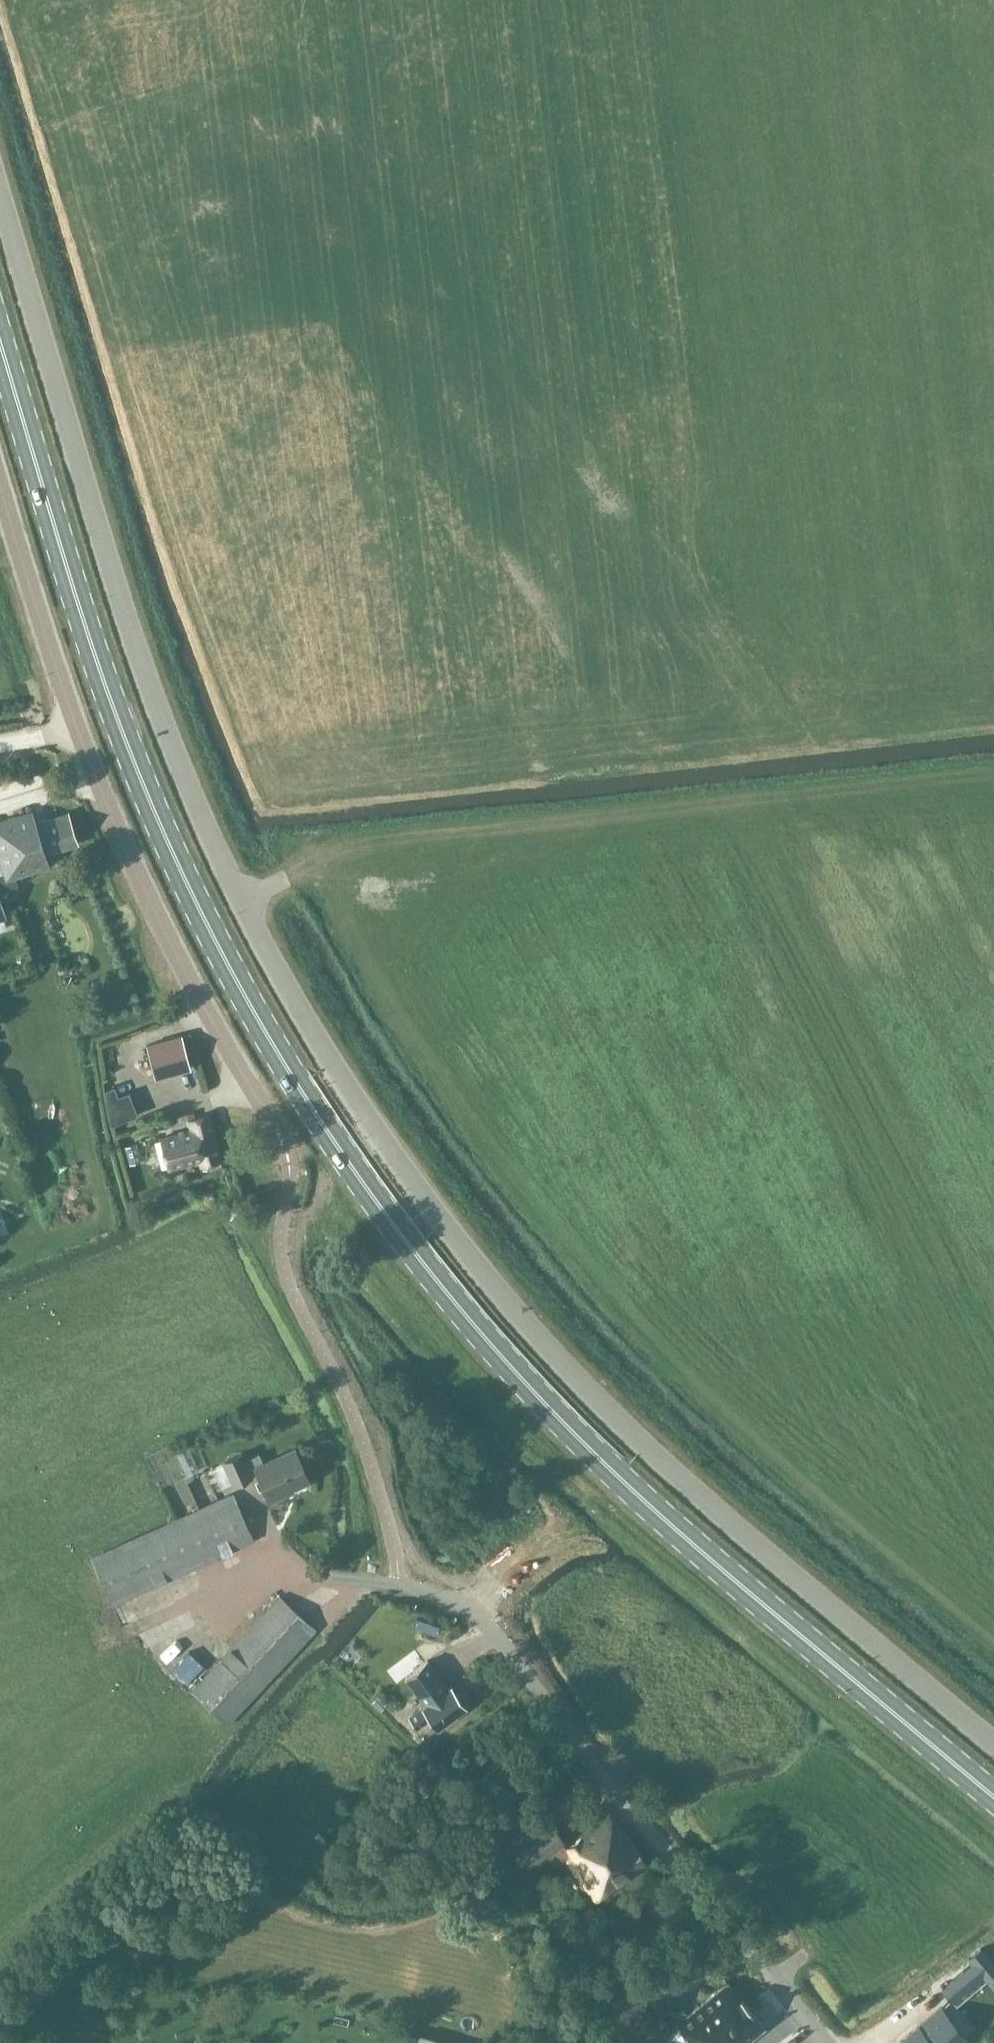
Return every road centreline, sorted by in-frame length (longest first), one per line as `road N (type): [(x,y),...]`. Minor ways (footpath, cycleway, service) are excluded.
road 1 (unclassified): [(993,1741),(590,1395),(474,1262),(323,1053),(221,862),(150,688),(0,198)]
road 2 (primary): [(993,1796),(653,1508),(446,1292),(360,1178),(279,1054),(160,824),(109,694),(0,343)]
road 3 (unclassified): [(0,490),(77,728),(129,856),(285,1140),(289,1163)]
road 4 (residential): [(831,2042),(503,1640),(469,1609),(397,1581)]

